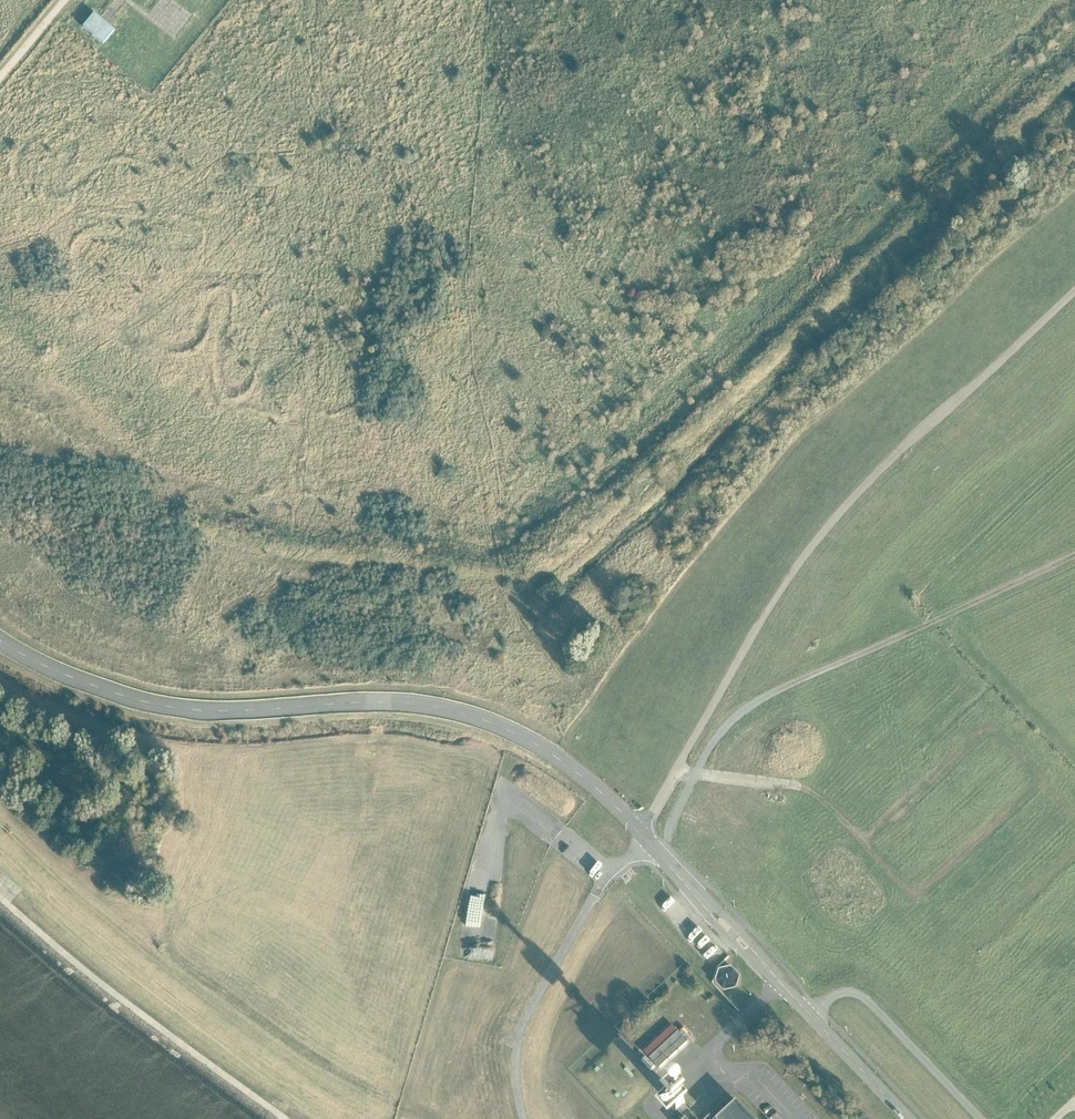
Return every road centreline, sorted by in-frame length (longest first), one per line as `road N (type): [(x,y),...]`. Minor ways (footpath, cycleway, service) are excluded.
road 1 (residential): [(0,646),(79,685),(171,712),(416,710),(513,737),(627,824),(909,1118)]
road 2 (track): [(520,1118),(514,1078),(521,1029),(598,894),(646,842)]

